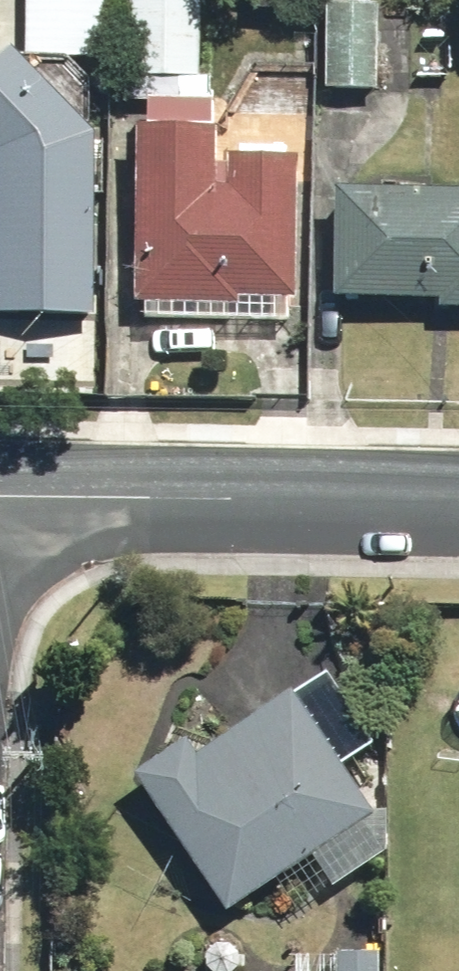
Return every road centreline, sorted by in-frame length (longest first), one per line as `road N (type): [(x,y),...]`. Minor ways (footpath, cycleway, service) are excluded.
road 1 (residential): [(458,505),(0,496)]

